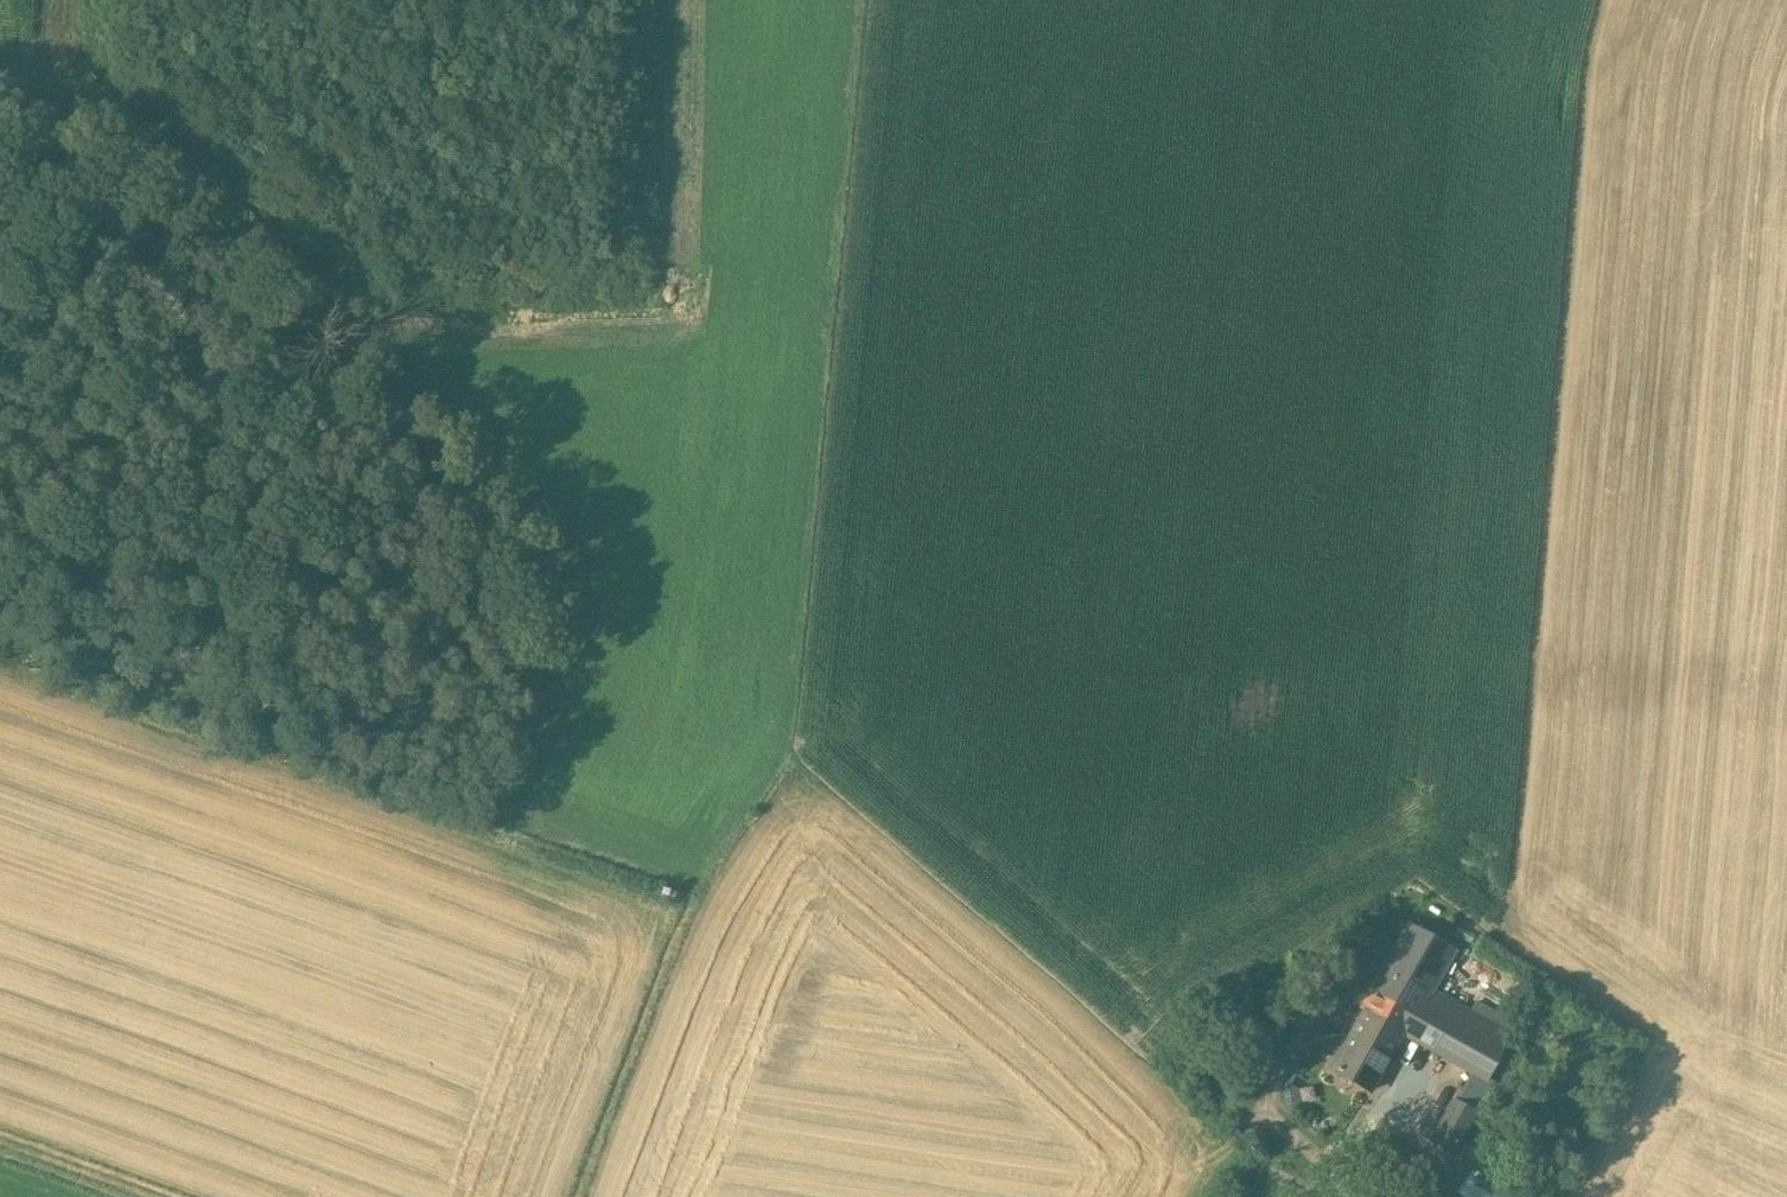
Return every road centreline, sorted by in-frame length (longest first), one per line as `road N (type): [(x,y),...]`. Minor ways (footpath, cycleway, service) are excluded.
road 1 (track): [(0,1144),(149,1196)]
road 2 (track): [(1263,1110),(1367,1196)]

